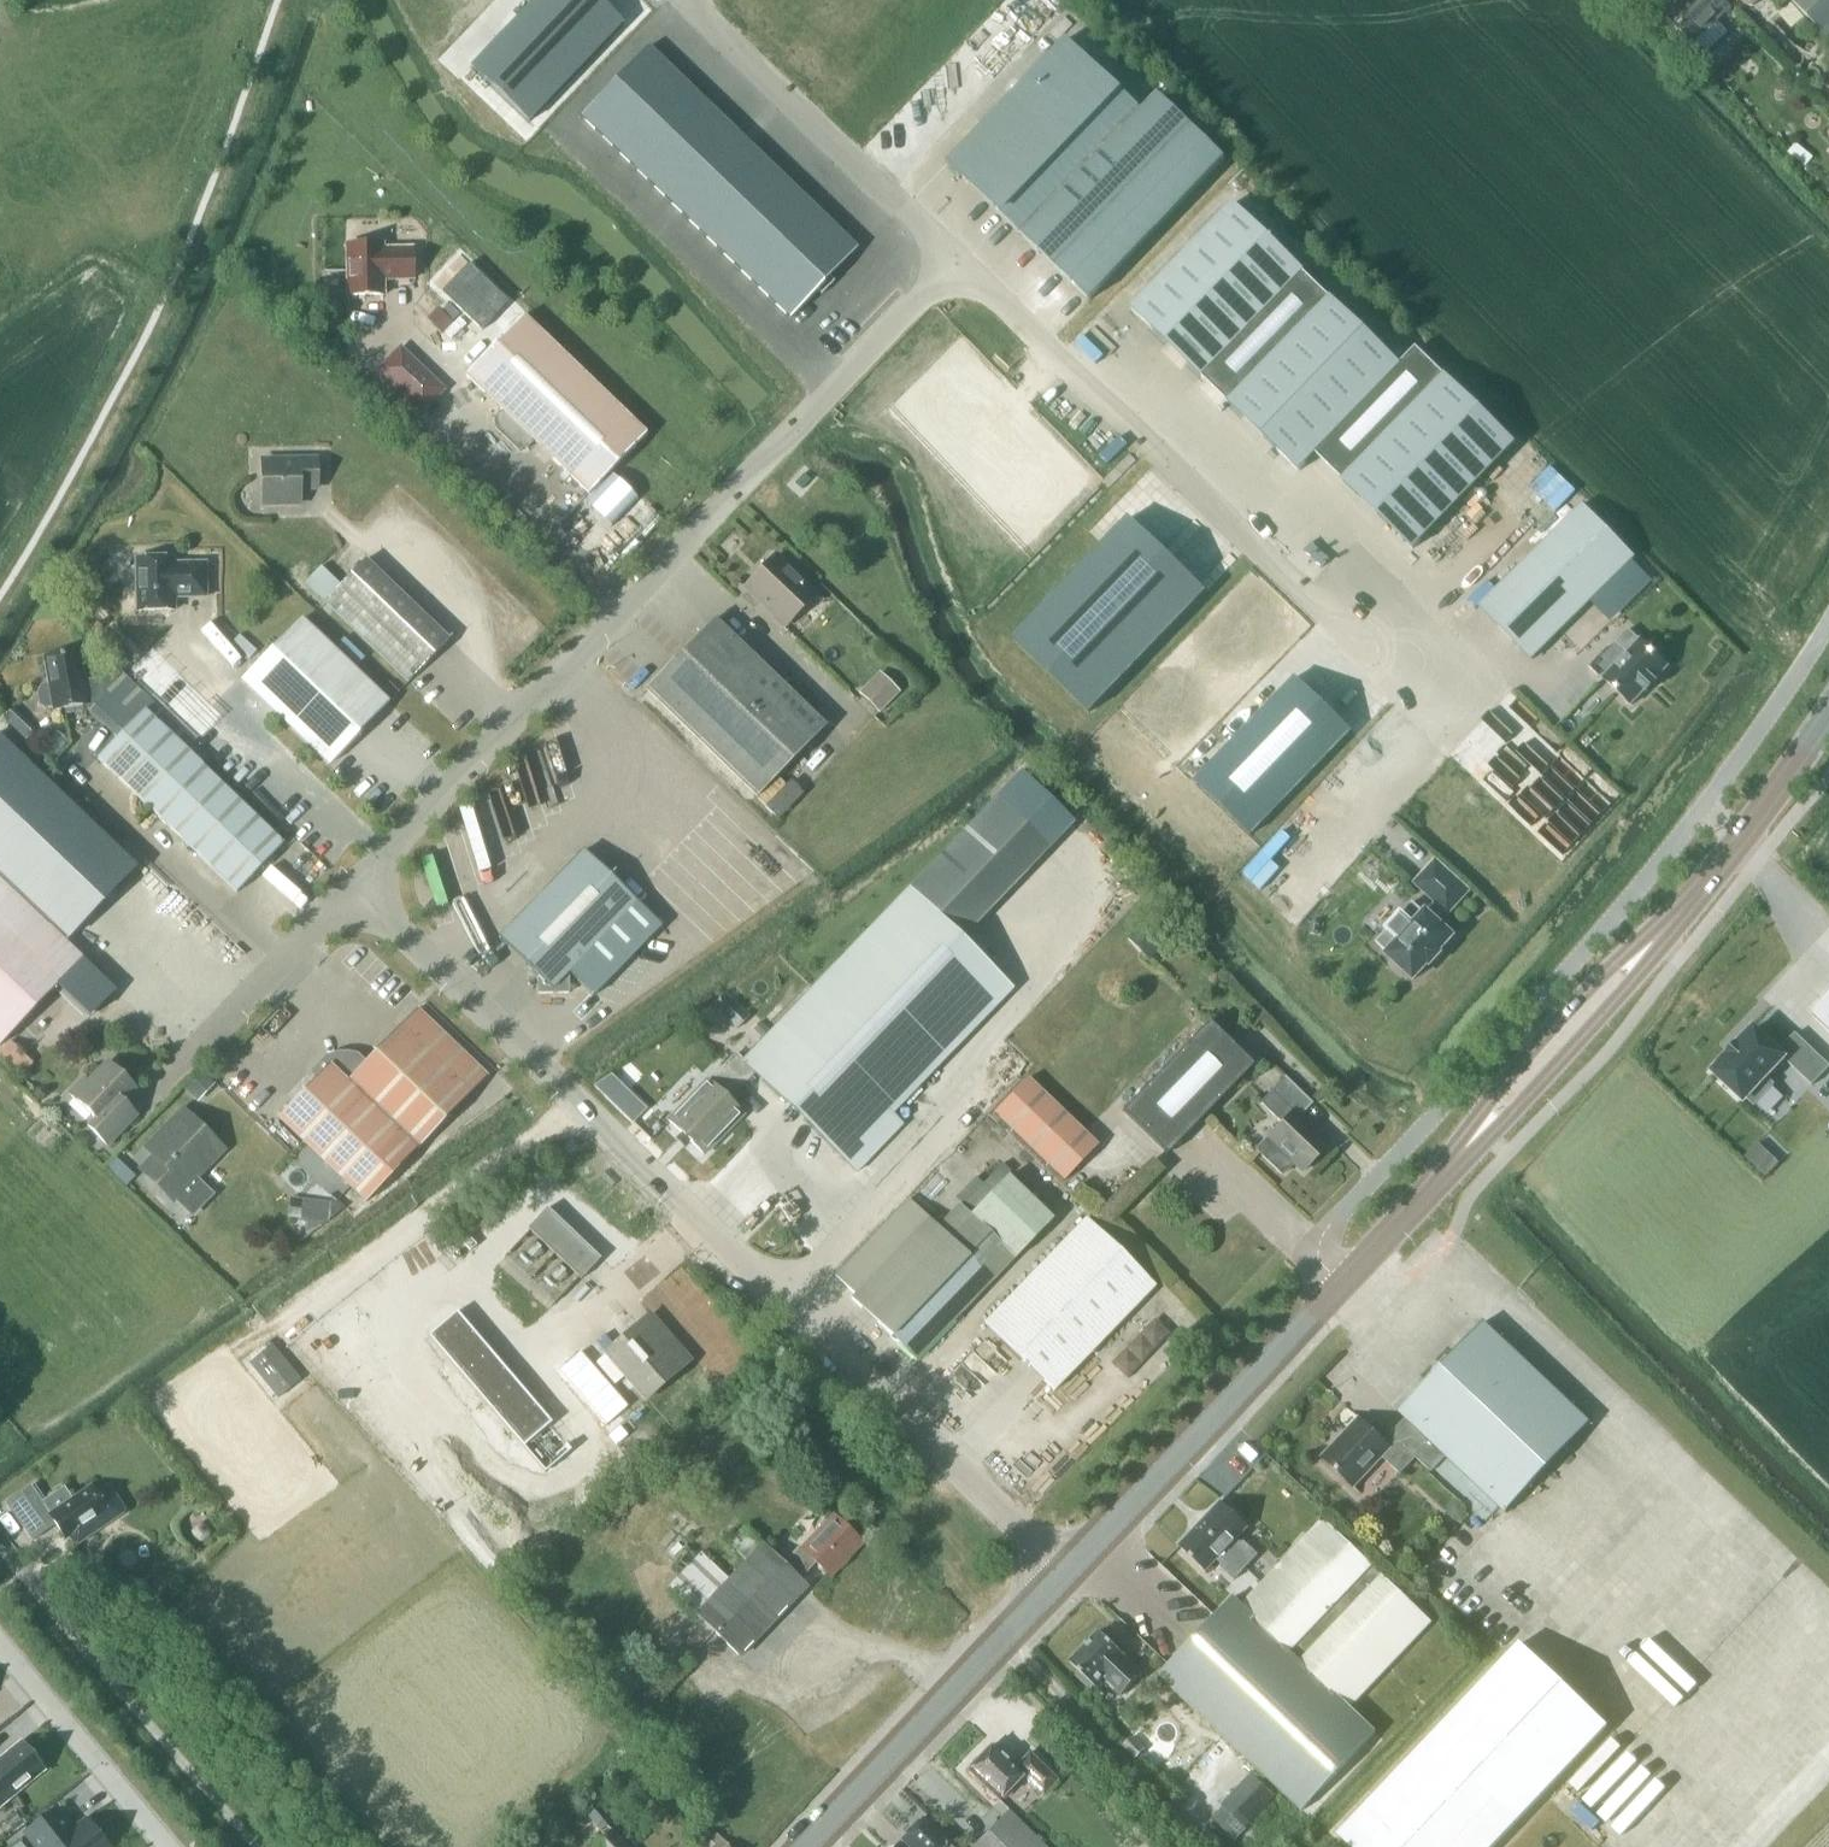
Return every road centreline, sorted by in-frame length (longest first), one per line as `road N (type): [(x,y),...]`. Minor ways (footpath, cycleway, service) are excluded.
road 1 (unclassified): [(1067,1571),(701,1238),(354,888)]
road 2 (unclassified): [(354,888),(958,263)]
road 3 (unclassified): [(1466,686),(1302,590),(958,263)]
road 4 (primary): [(1067,1571),(1346,1280)]
road 5 (track): [(0,1549),(255,1846)]
road 6 (primary): [(805,1846),(1067,1571)]
road 7 (unclassified): [(958,263),(688,0)]
road 8 (primary): [(1664,927),(1573,1005),(1470,1124),(1447,1172)]
road 9 (primary): [(1447,1172),(1645,970),(1664,927)]
road 10 (primary): [(1664,927),(1740,839),(1828,714)]
road 11 (residential): [(169,1846),(0,1642)]
road 12 (unclassified): [(201,1044),(354,888)]
road 13 (unclassified): [(1346,1280),(1324,1259),(1320,1240),(1390,1161)]
road 14 (primary): [(1346,1280),(1447,1172)]

